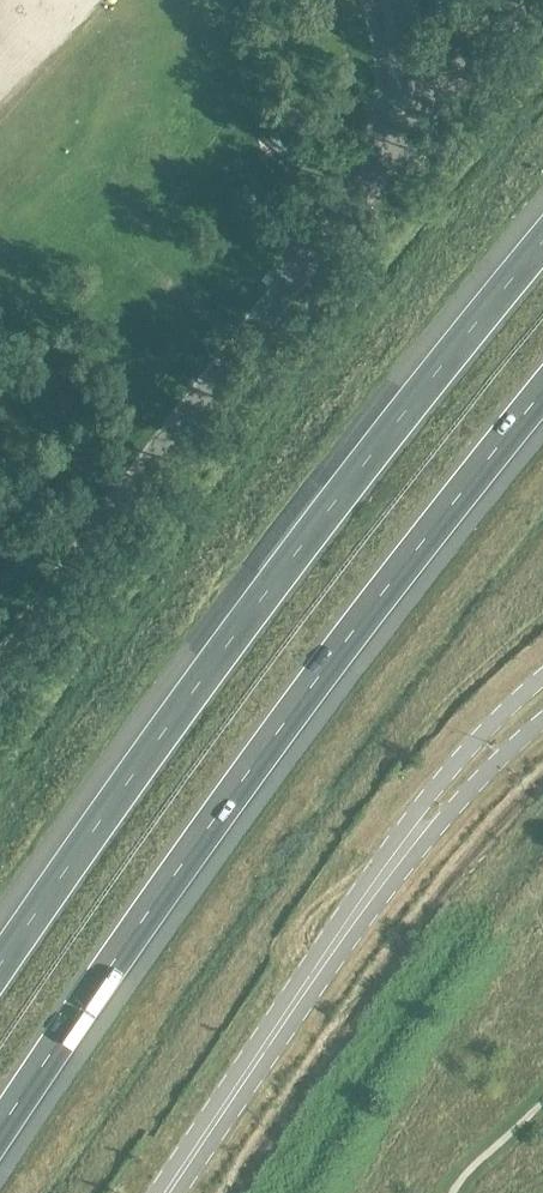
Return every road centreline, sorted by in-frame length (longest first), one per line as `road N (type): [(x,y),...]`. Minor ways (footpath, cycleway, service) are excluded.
road 1 (motorway): [(0,1151),(395,579),(542,392)]
road 2 (motorway): [(542,245),(0,932)]
road 3 (secondary): [(167,1192),(363,906)]
road 4 (secondary): [(542,677),(466,751),(417,813),(363,906)]
road 5 (secondary): [(363,906),(542,717)]

